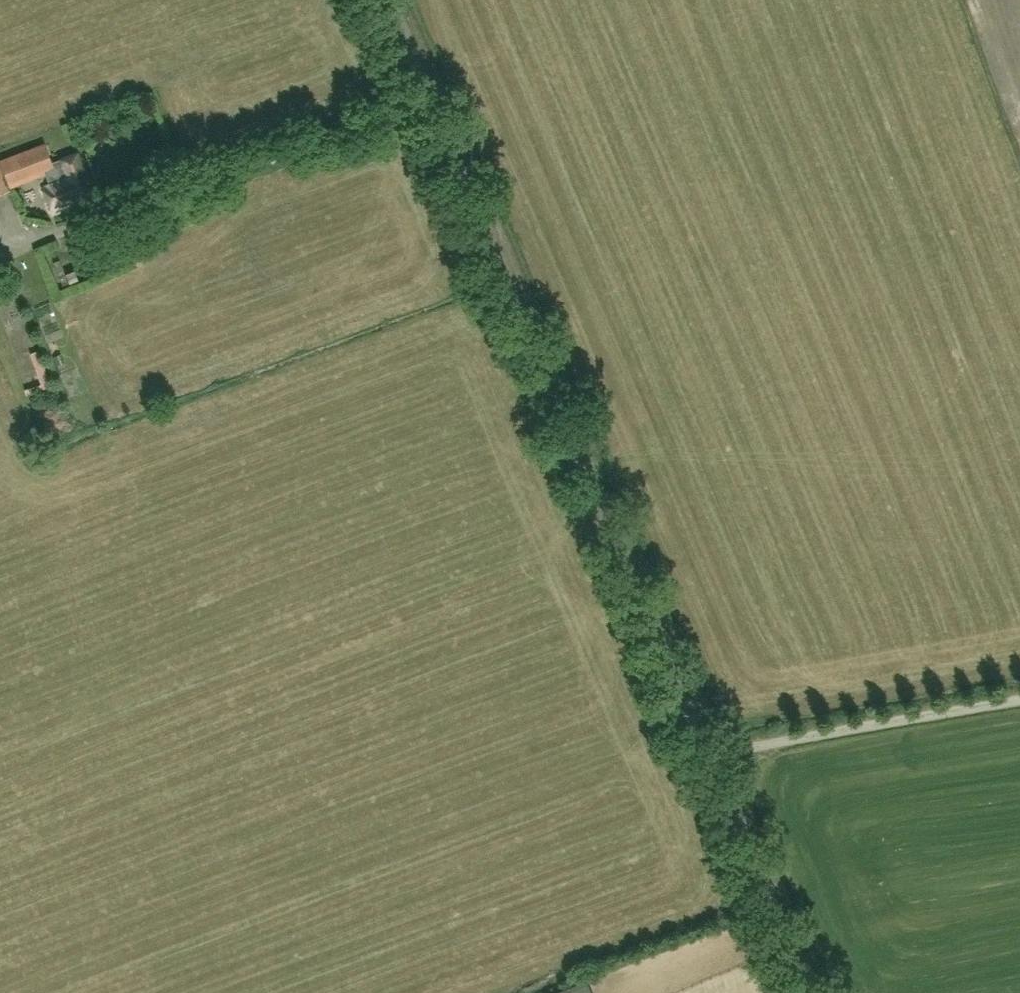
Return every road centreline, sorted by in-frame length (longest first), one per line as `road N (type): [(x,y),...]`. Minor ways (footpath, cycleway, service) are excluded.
road 1 (unclassified): [(387,0),(811,992)]

